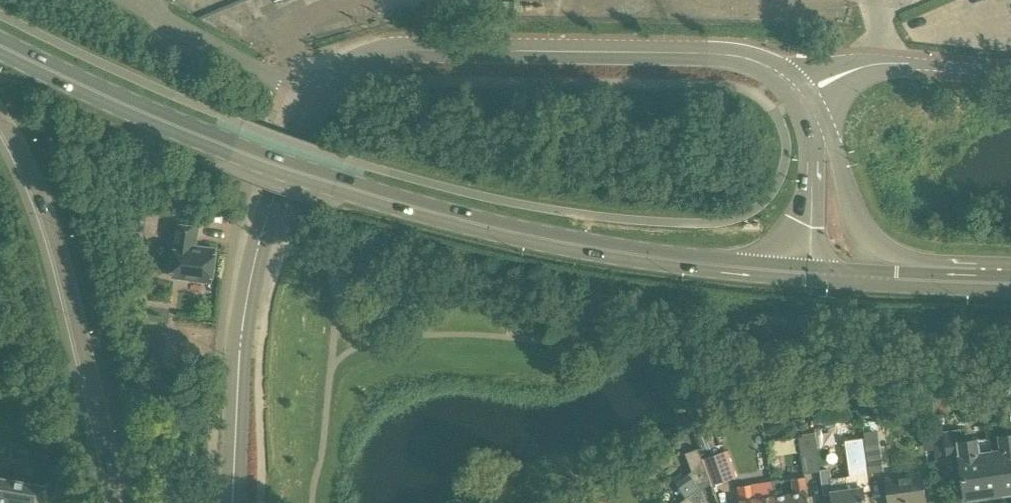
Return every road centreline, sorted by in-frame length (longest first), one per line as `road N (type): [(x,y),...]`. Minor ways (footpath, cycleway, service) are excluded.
road 1 (primary): [(811,273),(571,244),(412,207),(209,140),(0,45)]
road 2 (secondary): [(803,95),(786,77),(743,57),(415,50),(359,62),(314,95)]
road 3 (secondary): [(232,502),(253,270),(314,95)]
road 4 (primary): [(0,113),(41,193),(79,324),(116,502)]
road 5 (secondary): [(952,281),(877,249),(863,233),(842,162),(803,95)]
road 6 (unclassified): [(1010,74),(883,64),(833,74),(803,95)]
road 7 (unclassified): [(314,95),(127,0)]
road 8 (secondary): [(803,95),(815,157),(811,273)]
road 9 (primary): [(952,281),(811,273)]

